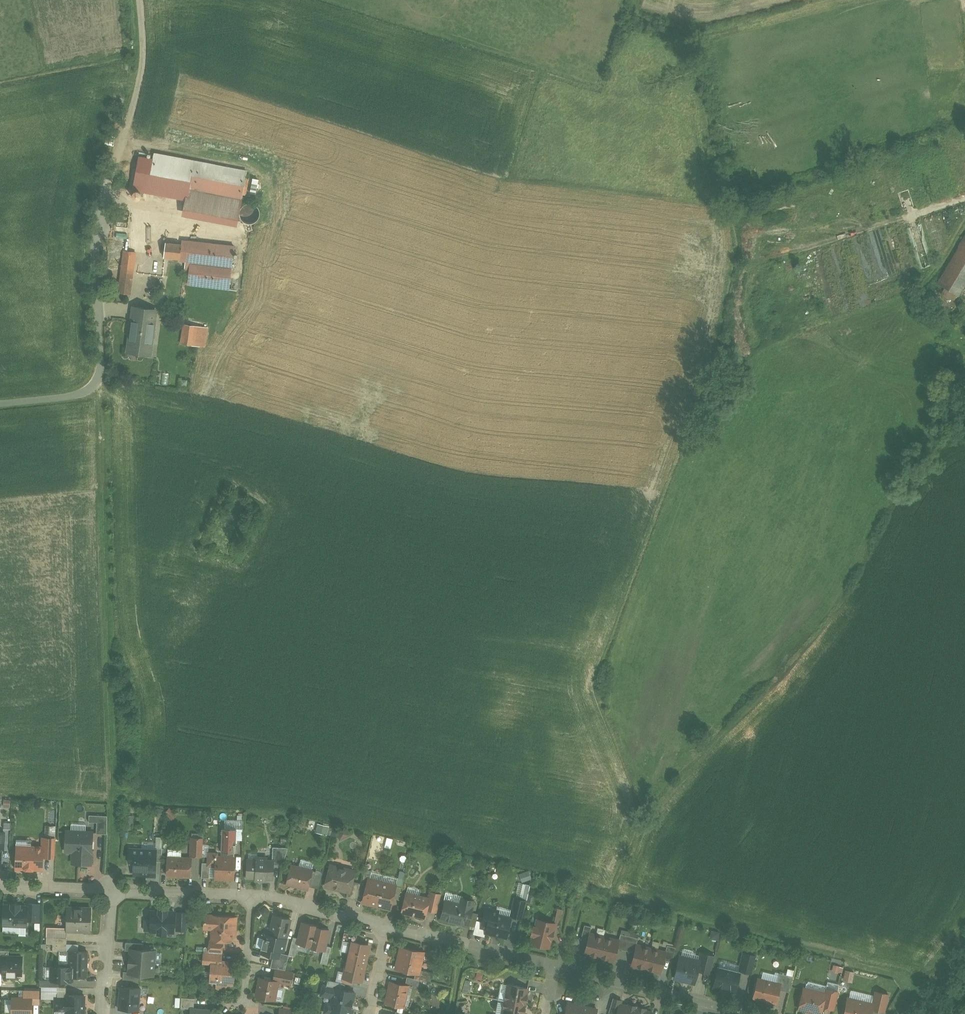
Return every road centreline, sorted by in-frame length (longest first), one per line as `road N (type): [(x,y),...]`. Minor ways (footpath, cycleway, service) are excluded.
road 1 (track): [(104,375),(110,891)]
road 2 (unclassified): [(0,408),(80,399),(104,375),(103,225),(146,55),(142,0)]
road 3 (residential): [(556,969),(748,1013)]
road 4 (residential): [(388,926),(556,969)]
road 5 (residential): [(110,891),(252,896)]
road 6 (residential): [(252,896),(388,926)]
road 7 (residential): [(103,1013),(110,891)]

